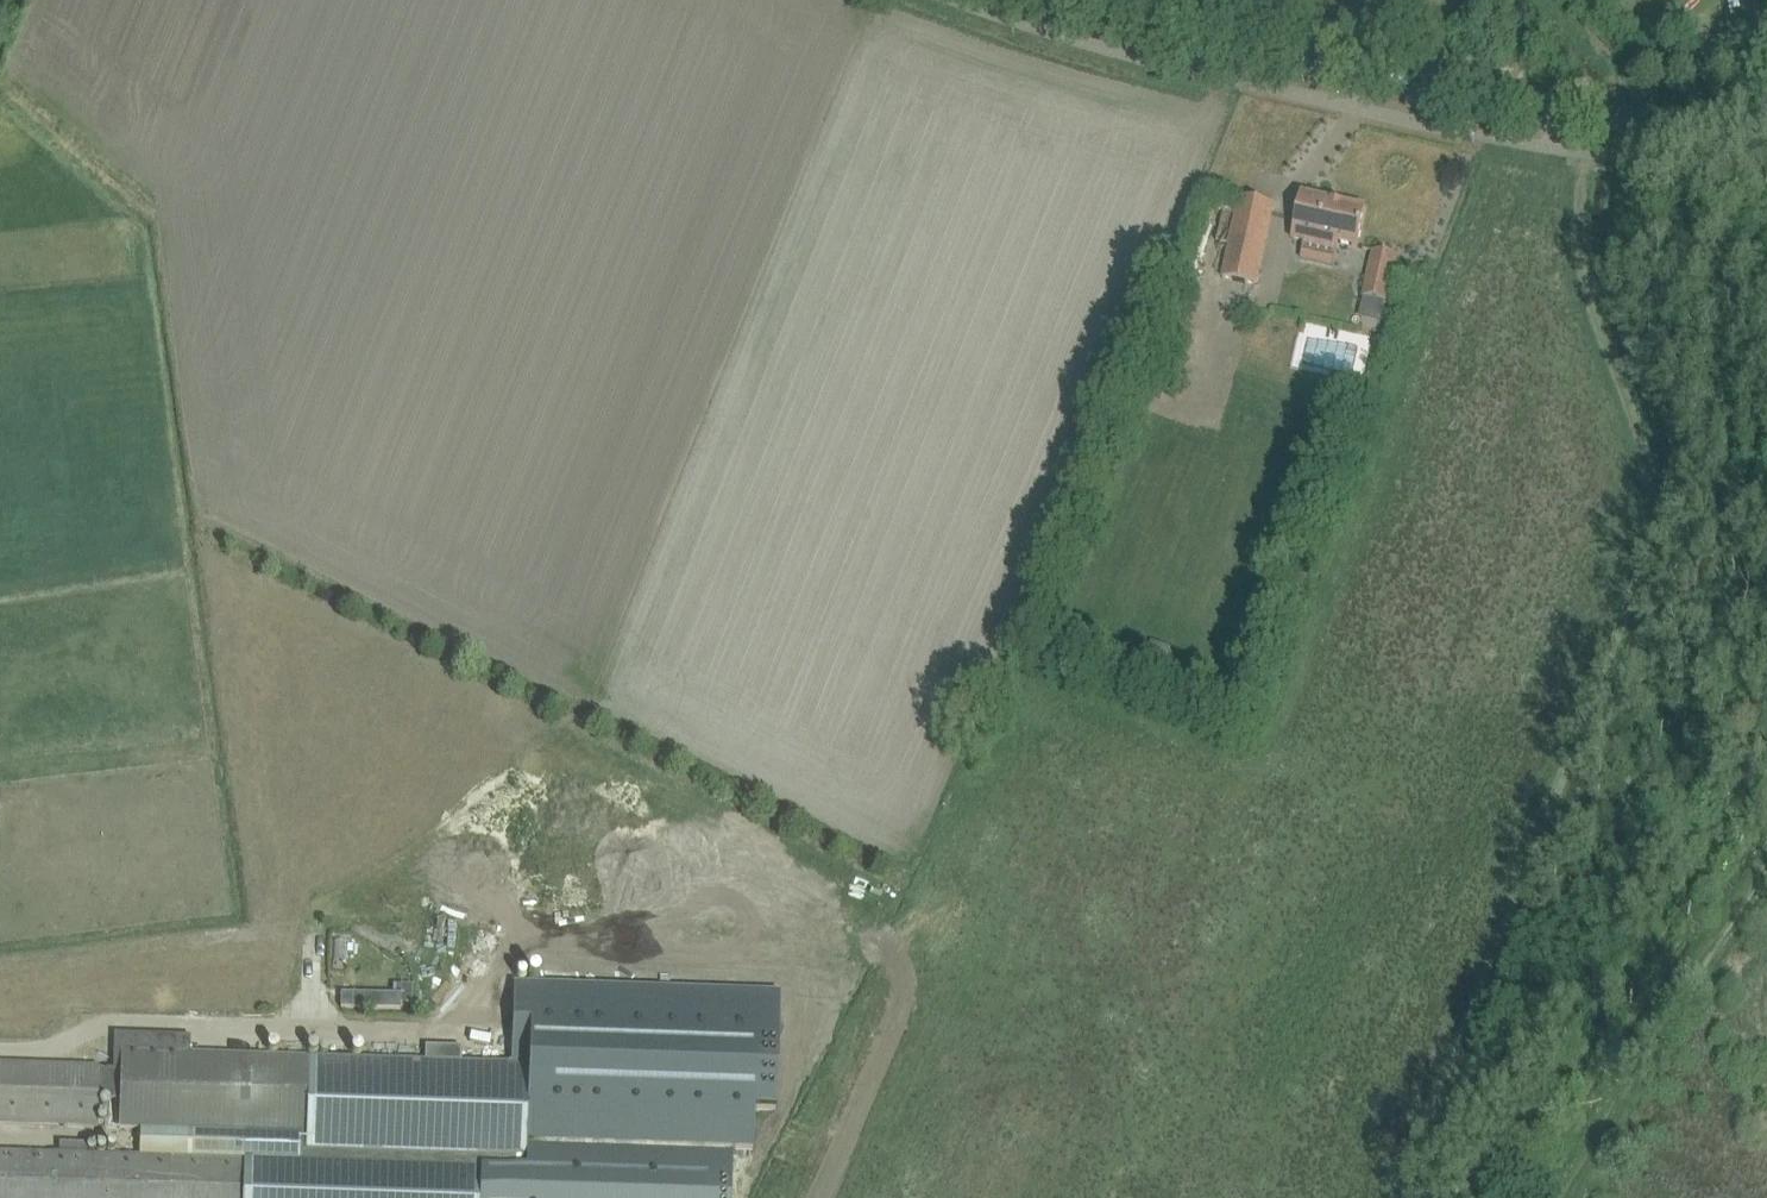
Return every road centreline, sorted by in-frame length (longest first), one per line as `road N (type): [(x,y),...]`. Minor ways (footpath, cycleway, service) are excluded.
road 1 (tertiary): [(1089,0),(1471,91),(1766,118)]
road 2 (track): [(1766,791),(1482,1197)]

